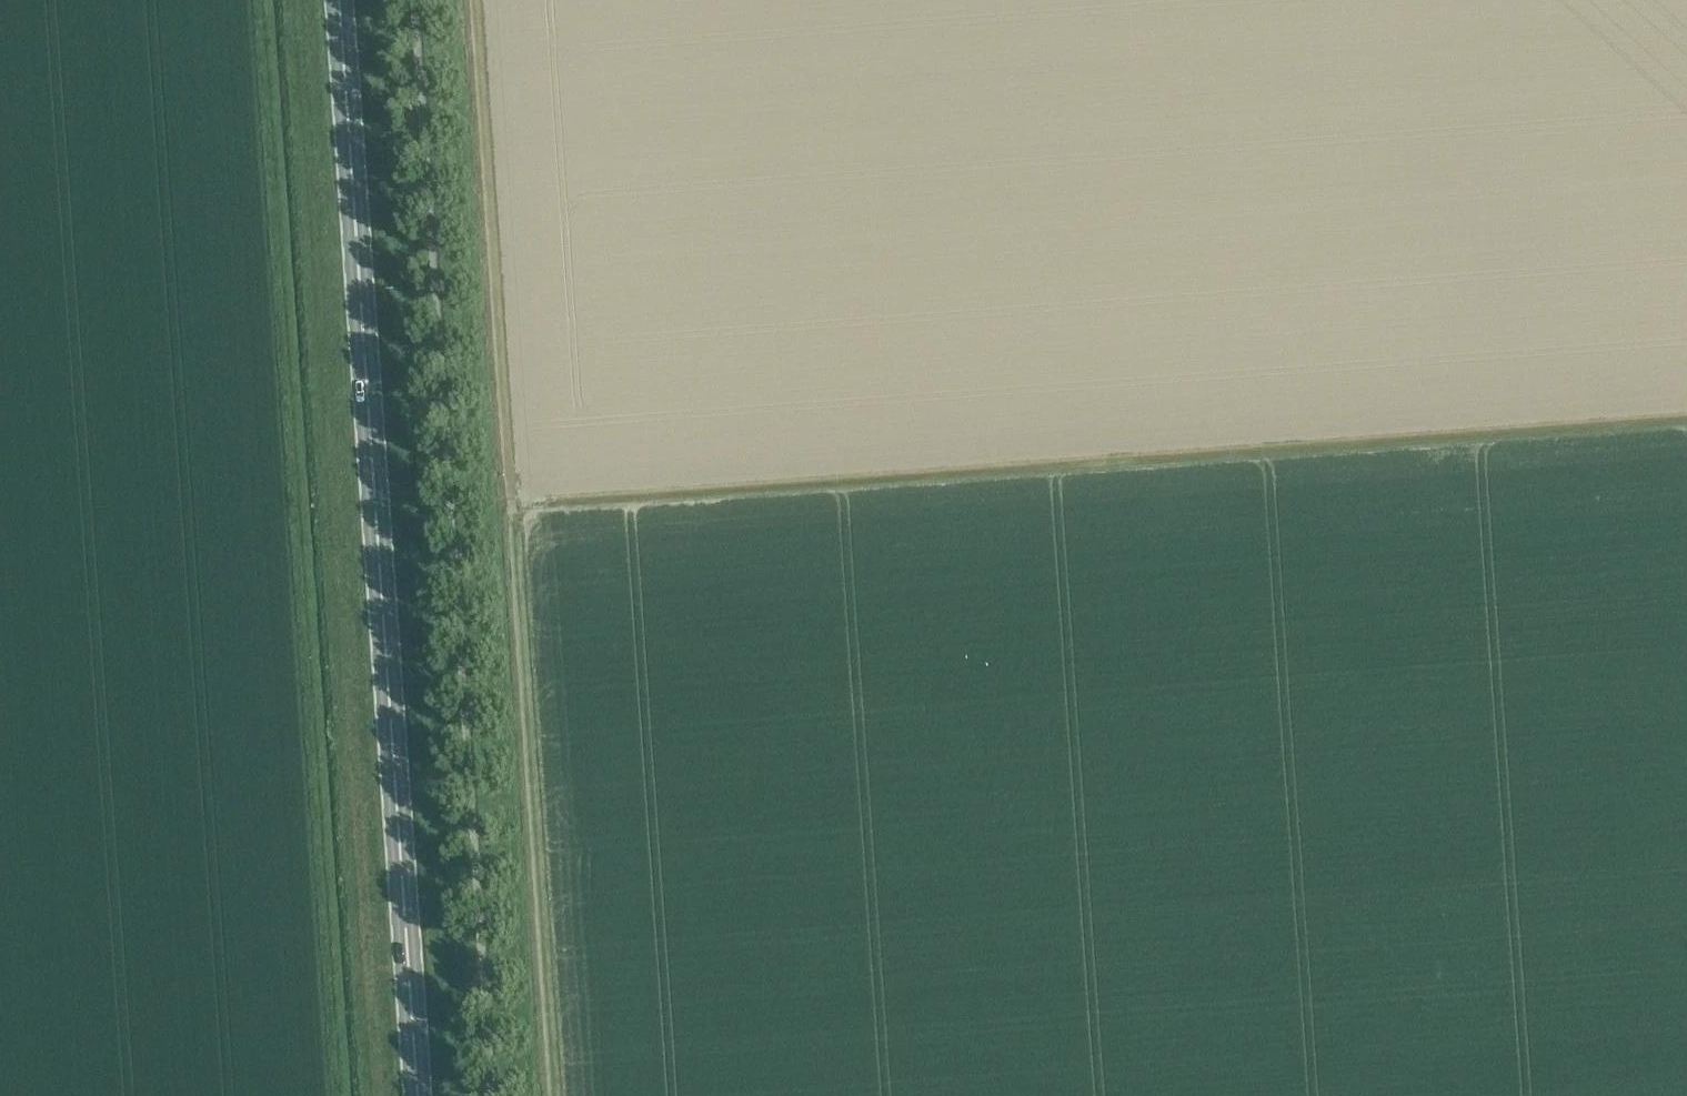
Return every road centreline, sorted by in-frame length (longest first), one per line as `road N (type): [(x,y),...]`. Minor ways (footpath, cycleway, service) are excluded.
road 1 (secondary): [(417,1095),(339,0)]

